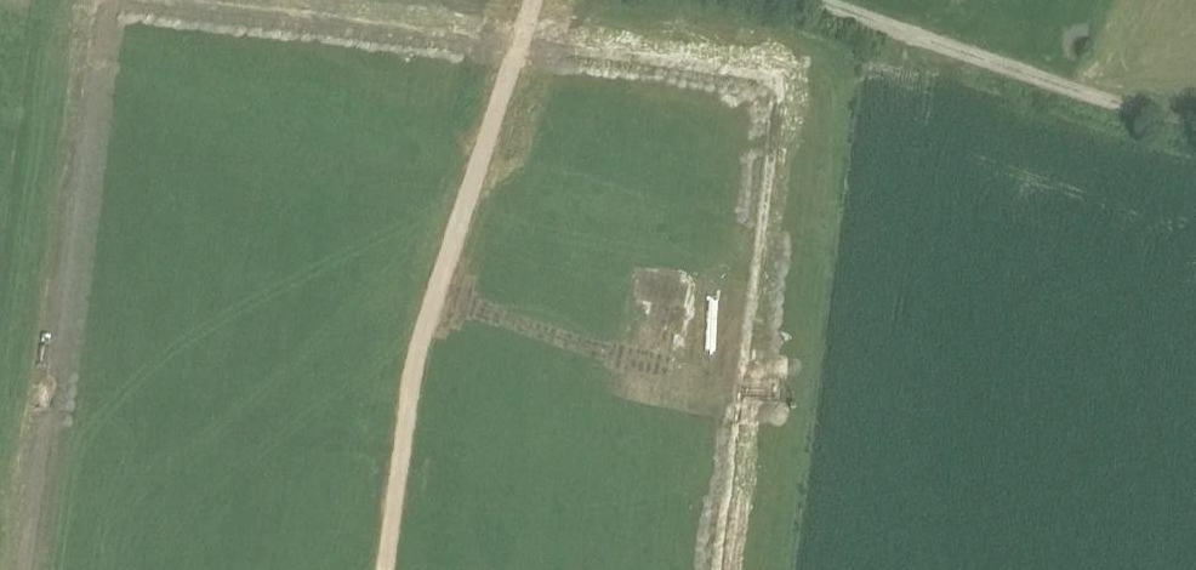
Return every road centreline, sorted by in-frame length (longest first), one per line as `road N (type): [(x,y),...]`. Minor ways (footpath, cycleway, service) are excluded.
road 1 (track): [(817,0),(1139,110)]

